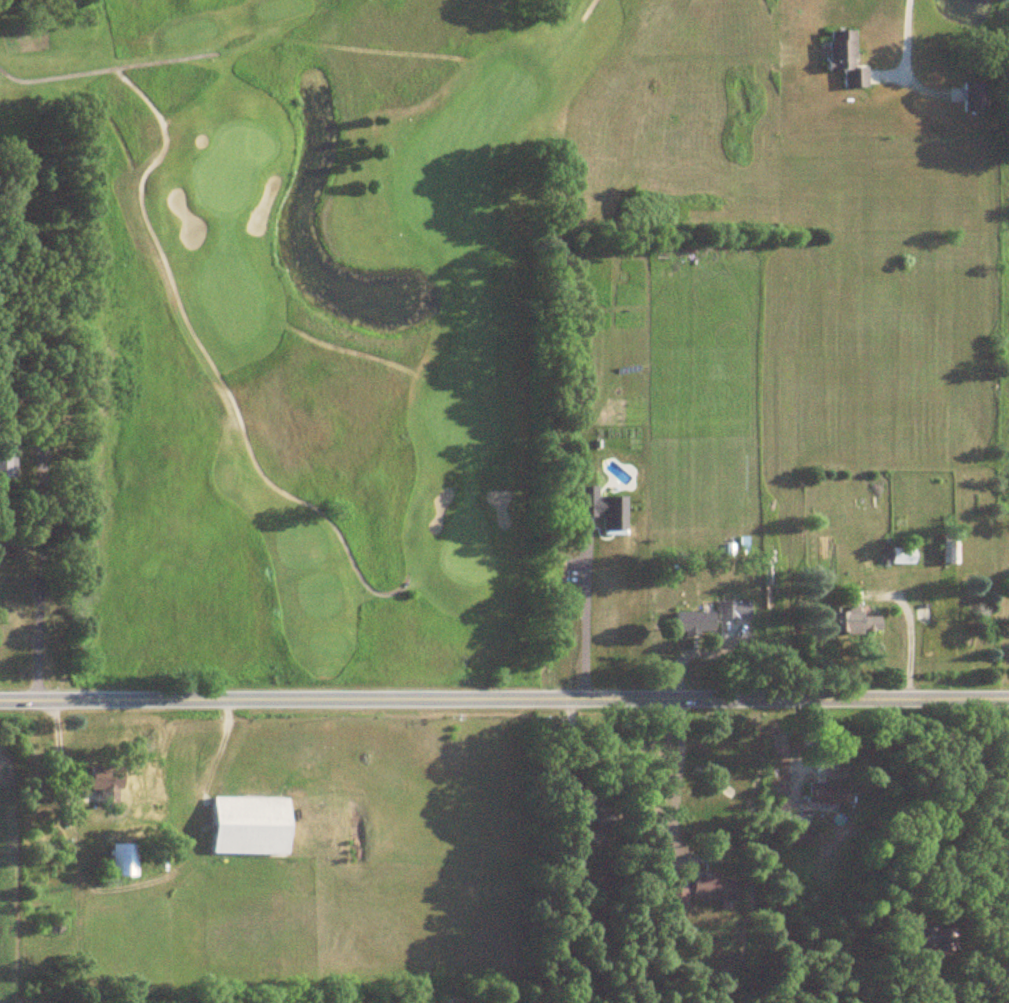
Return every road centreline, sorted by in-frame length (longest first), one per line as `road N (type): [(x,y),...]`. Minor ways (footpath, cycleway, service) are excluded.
road 1 (tertiary): [(1008,700),(0,702)]

